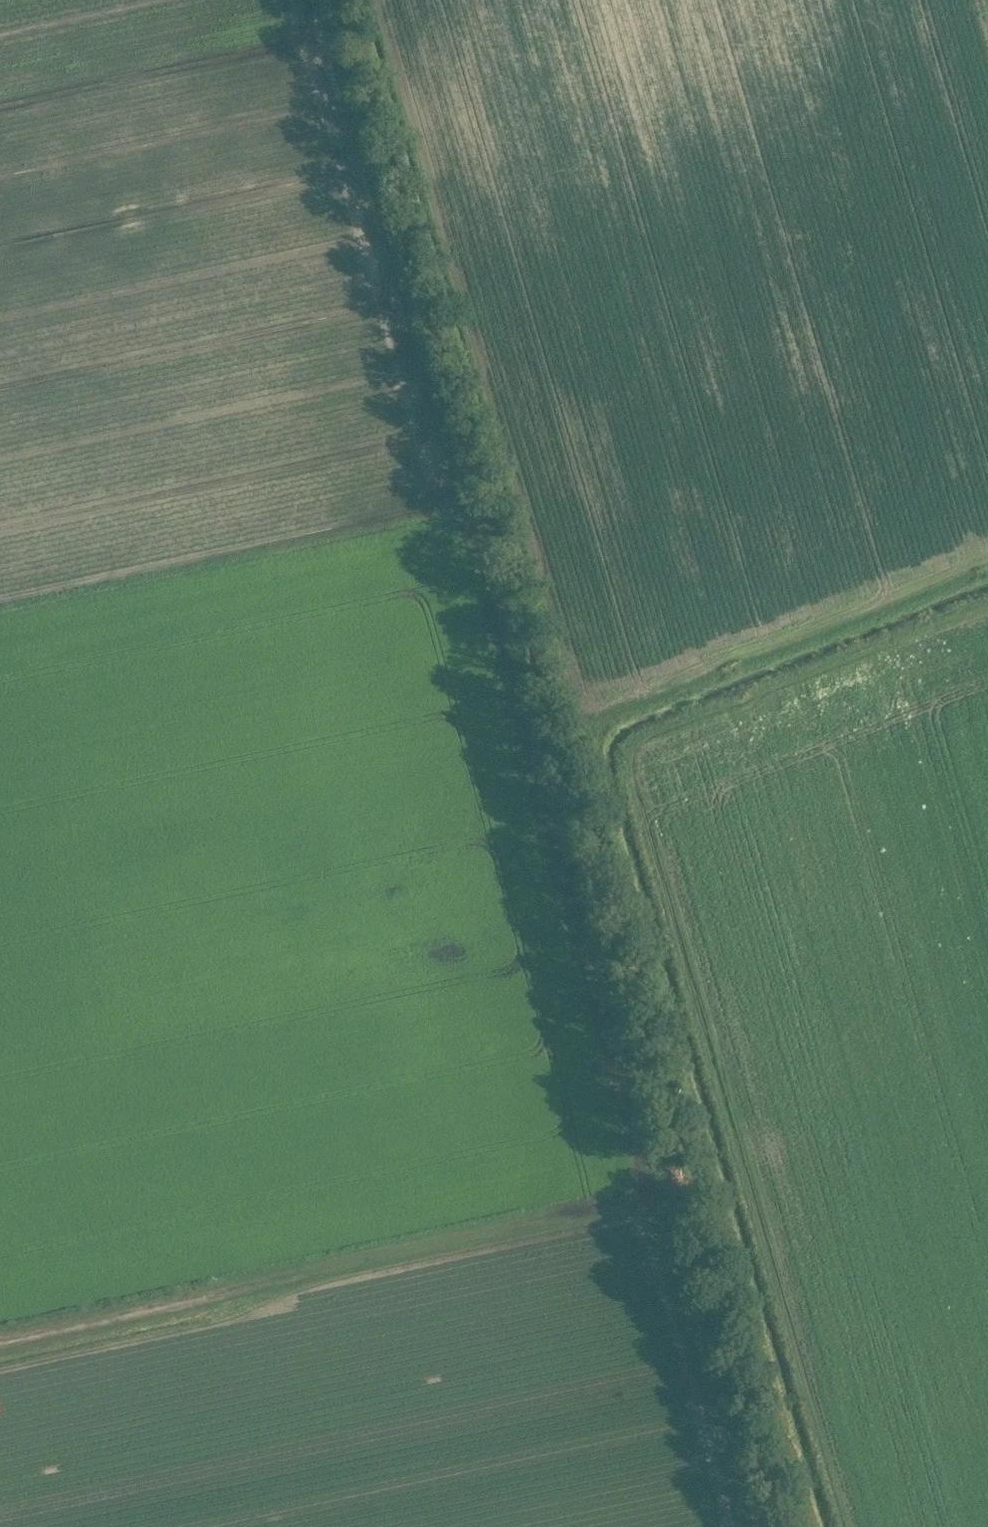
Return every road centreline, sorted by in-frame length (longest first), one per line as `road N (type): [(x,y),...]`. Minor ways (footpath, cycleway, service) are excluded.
road 1 (track): [(206,1298),(0,1344)]

